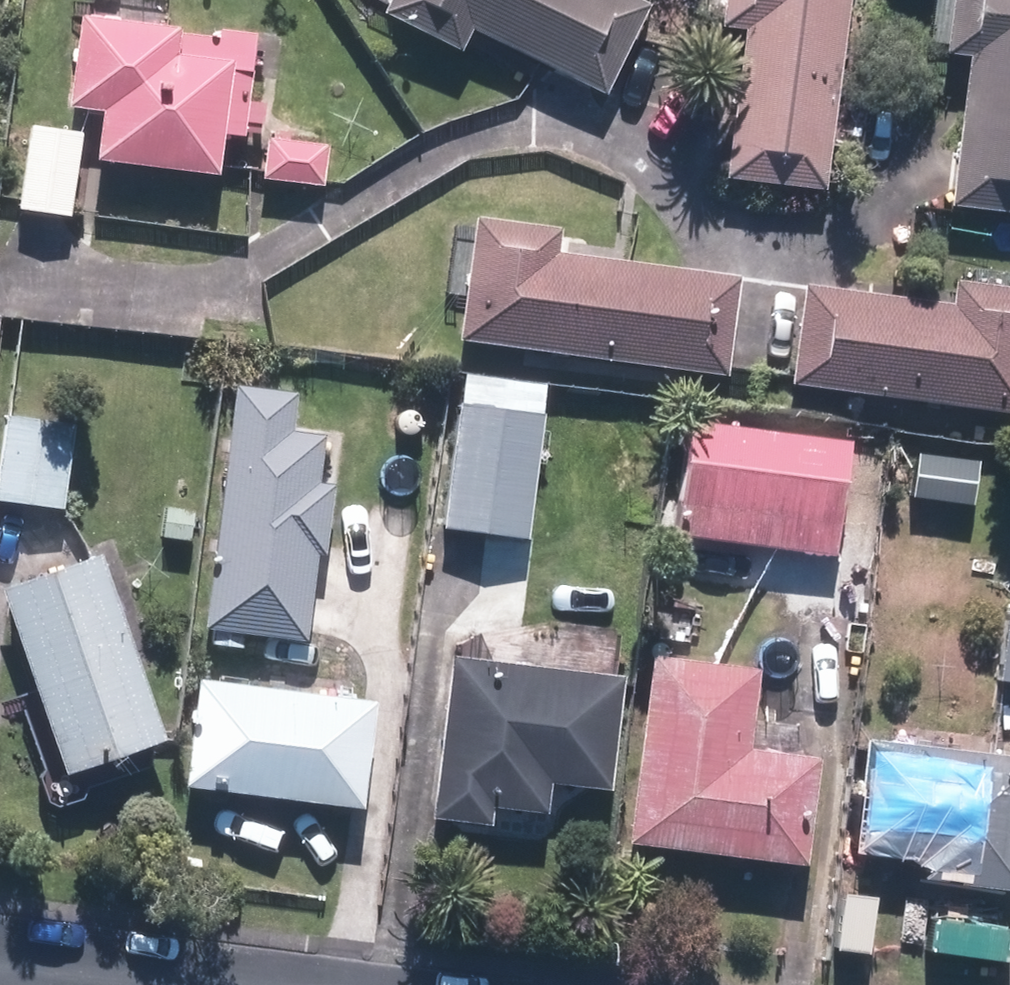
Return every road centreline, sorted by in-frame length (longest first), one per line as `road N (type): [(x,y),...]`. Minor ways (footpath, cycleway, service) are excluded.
road 1 (residential): [(175,984),(0,963)]

